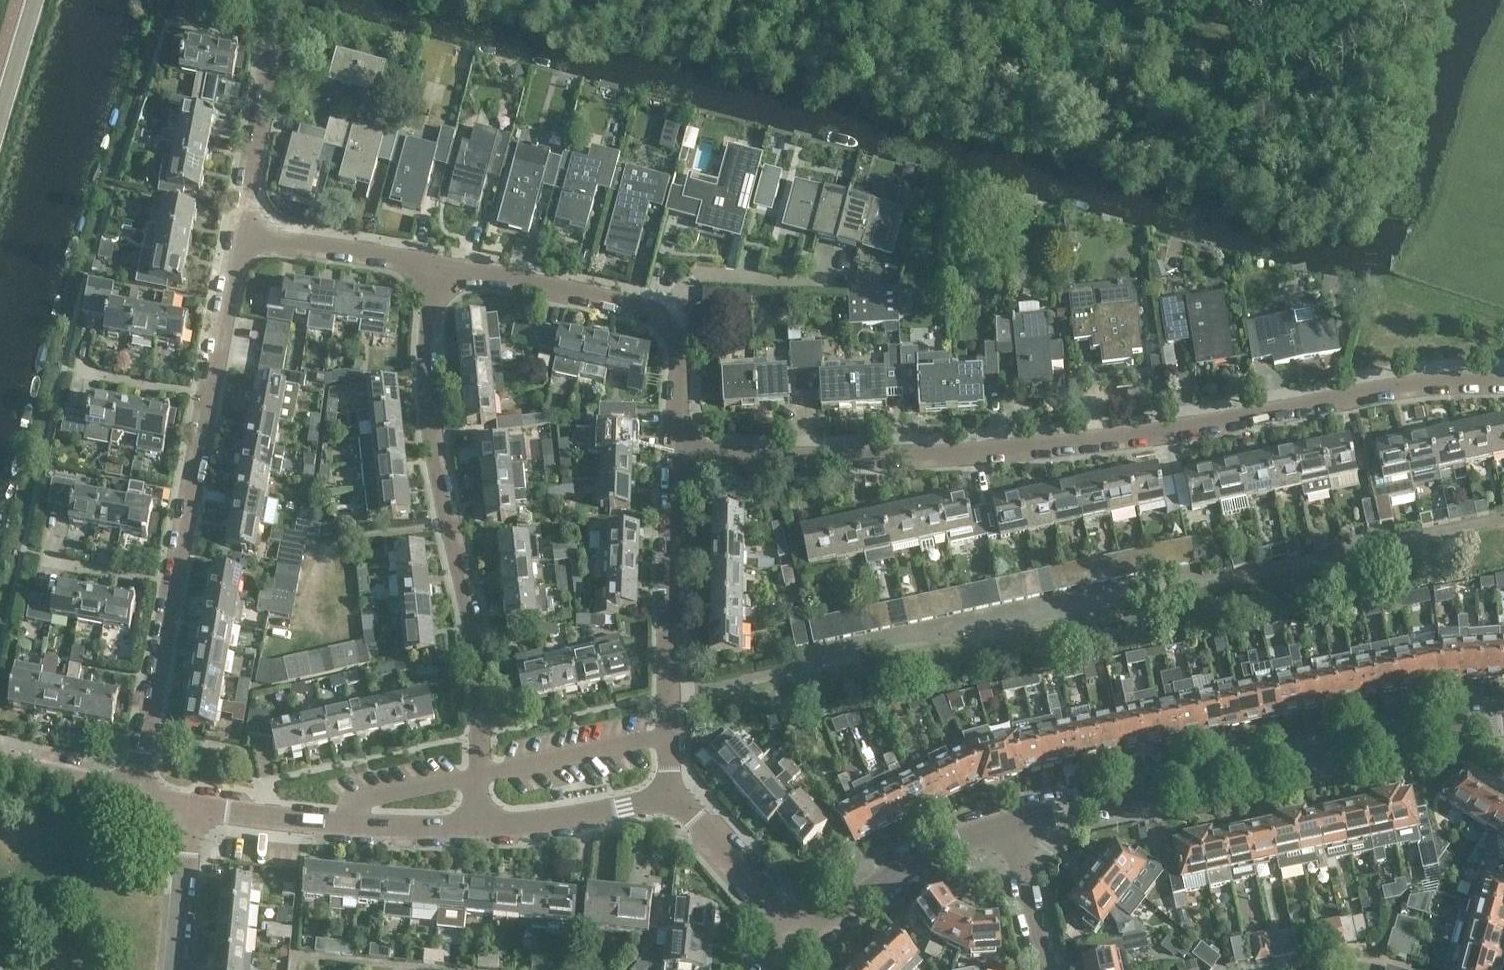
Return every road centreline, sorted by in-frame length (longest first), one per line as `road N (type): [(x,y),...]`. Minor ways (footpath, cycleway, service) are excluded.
road 1 (residential): [(676,447),(770,458),(1091,440),(1407,385),(1503,382)]
road 2 (residential): [(132,792),(238,234)]
road 3 (residential): [(479,822),(476,633),(445,525),(424,375),(438,268)]
road 4 (tertiary): [(1018,824),(1325,752),(1503,724)]
road 5 (residential): [(676,447),(675,333),(665,316),(616,298),(438,268)]
road 6 (residential): [(673,792),(676,447)]
road 7 (tertiary): [(193,810),(399,827),(479,822)]
road 8 (tertiary): [(798,932),(896,868),(1018,824)]
road 9 (residential): [(438,268),(238,234)]
road 10 (tertiary): [(479,822),(623,808),(673,792)]
road 11 (tertiary): [(673,792),(798,932)]
road 12 (residential): [(238,234),(277,74)]
road 13 (residential): [(174,969),(193,810)]
road 14 (residential): [(1045,969),(1018,824)]
road 15 (tertiary): [(0,755),(132,792)]
road 16 (tertiary): [(0,122),(35,0)]

